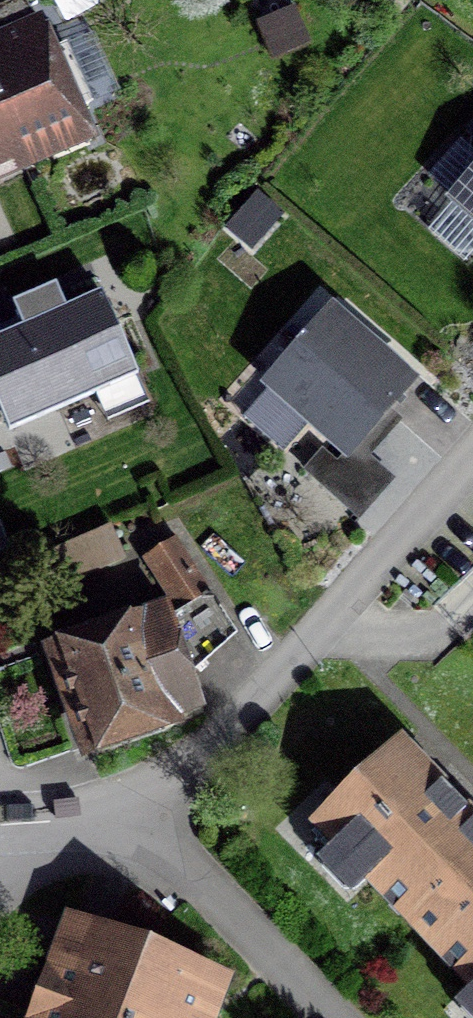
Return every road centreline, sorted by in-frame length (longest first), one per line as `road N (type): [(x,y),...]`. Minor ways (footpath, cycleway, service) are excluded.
road 1 (residential): [(120,822),(227,735),(472,460)]
road 2 (residential): [(330,1017),(204,882),(120,822)]
road 3 (residential): [(0,830),(120,822)]

